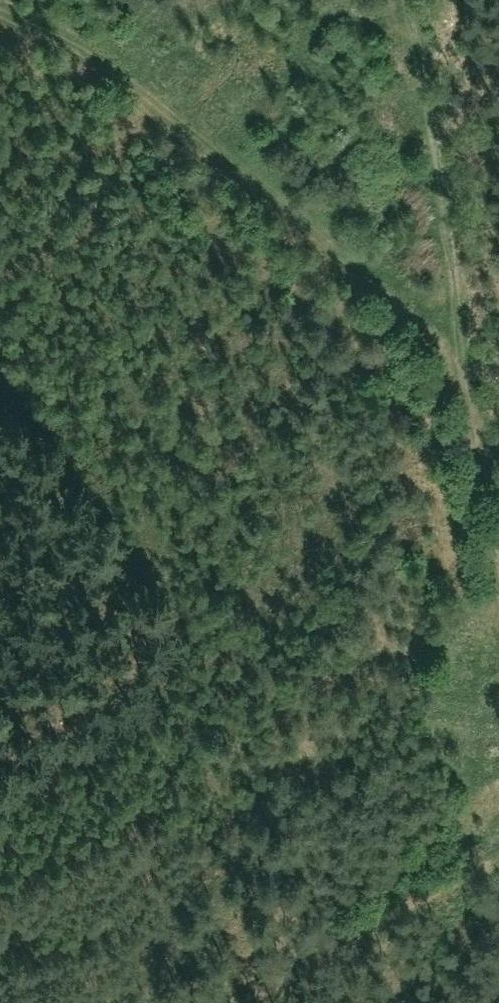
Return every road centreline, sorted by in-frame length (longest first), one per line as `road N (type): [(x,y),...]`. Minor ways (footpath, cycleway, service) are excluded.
road 1 (track): [(0,12),(98,52),(277,195),(456,356)]
road 2 (track): [(29,1002),(498,810)]
road 3 (track): [(456,356),(407,0)]
road 4 (track): [(456,356),(498,579)]

